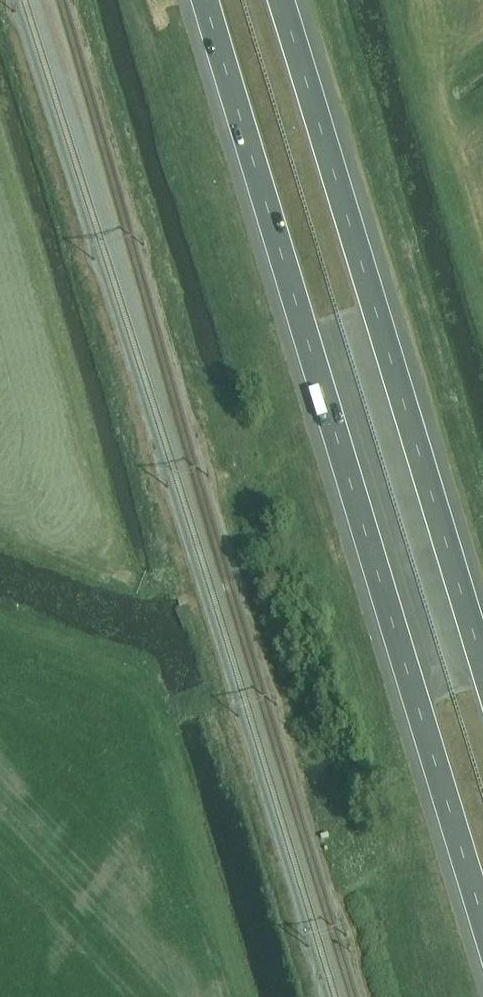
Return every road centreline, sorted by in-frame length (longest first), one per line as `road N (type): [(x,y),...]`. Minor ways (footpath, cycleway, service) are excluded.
road 1 (motorway): [(204,0),(482,915)]
road 2 (motorway): [(482,667),(281,0)]

